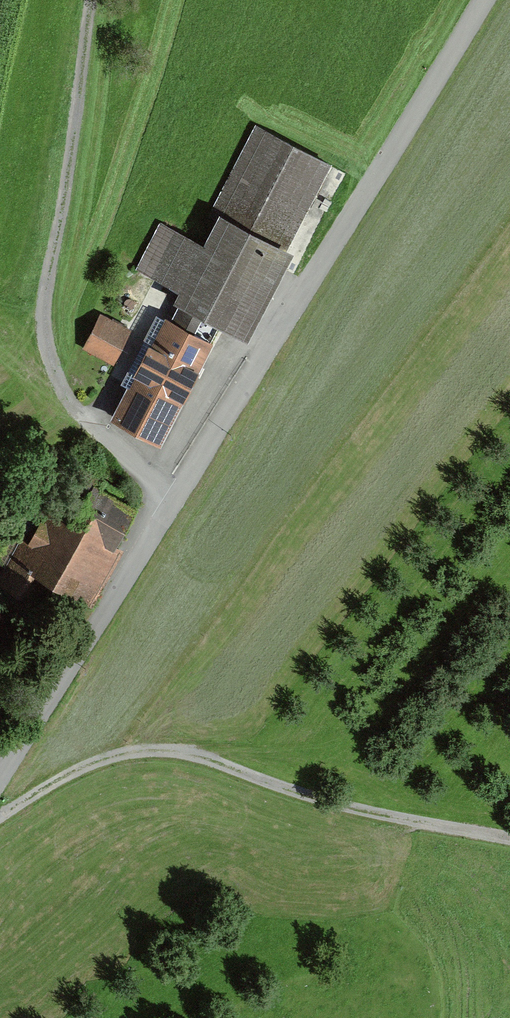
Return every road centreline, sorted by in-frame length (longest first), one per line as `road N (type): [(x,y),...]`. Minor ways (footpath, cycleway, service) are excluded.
road 1 (residential): [(0,775),(483,0)]
road 2 (track): [(0,816),(92,762),(152,750),(194,755),(370,813),(509,837)]
road 3 (track): [(44,313),(91,0)]
road 4 (track): [(176,496),(82,416),(48,354),(44,313)]

